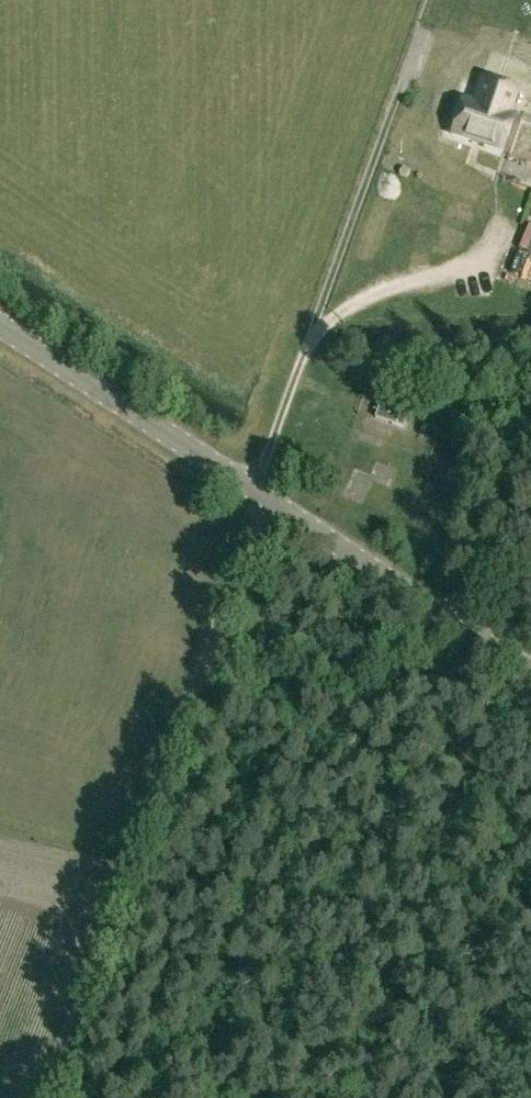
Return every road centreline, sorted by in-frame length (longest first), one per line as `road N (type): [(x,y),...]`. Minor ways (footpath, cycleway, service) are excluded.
road 1 (track): [(271,502),(50,1097)]
road 2 (tertiary): [(530,674),(0,330)]
road 3 (track): [(418,28),(254,492)]

